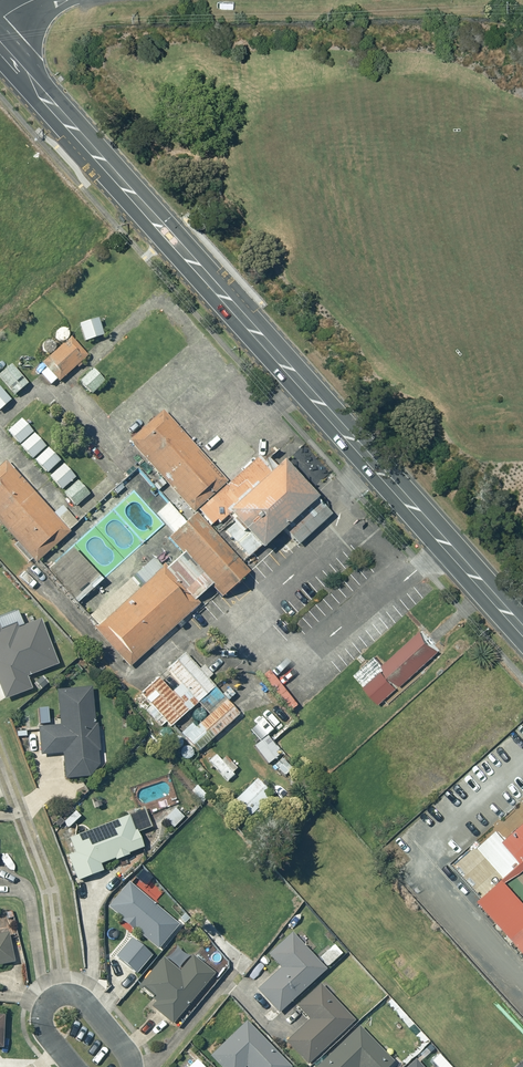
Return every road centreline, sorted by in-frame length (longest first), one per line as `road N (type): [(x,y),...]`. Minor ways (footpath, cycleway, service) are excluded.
road 1 (tertiary): [(522,628),(0,40)]
road 2 (residential): [(120,1066),(71,996),(51,992),(32,1001),(36,1030),(67,1066)]

